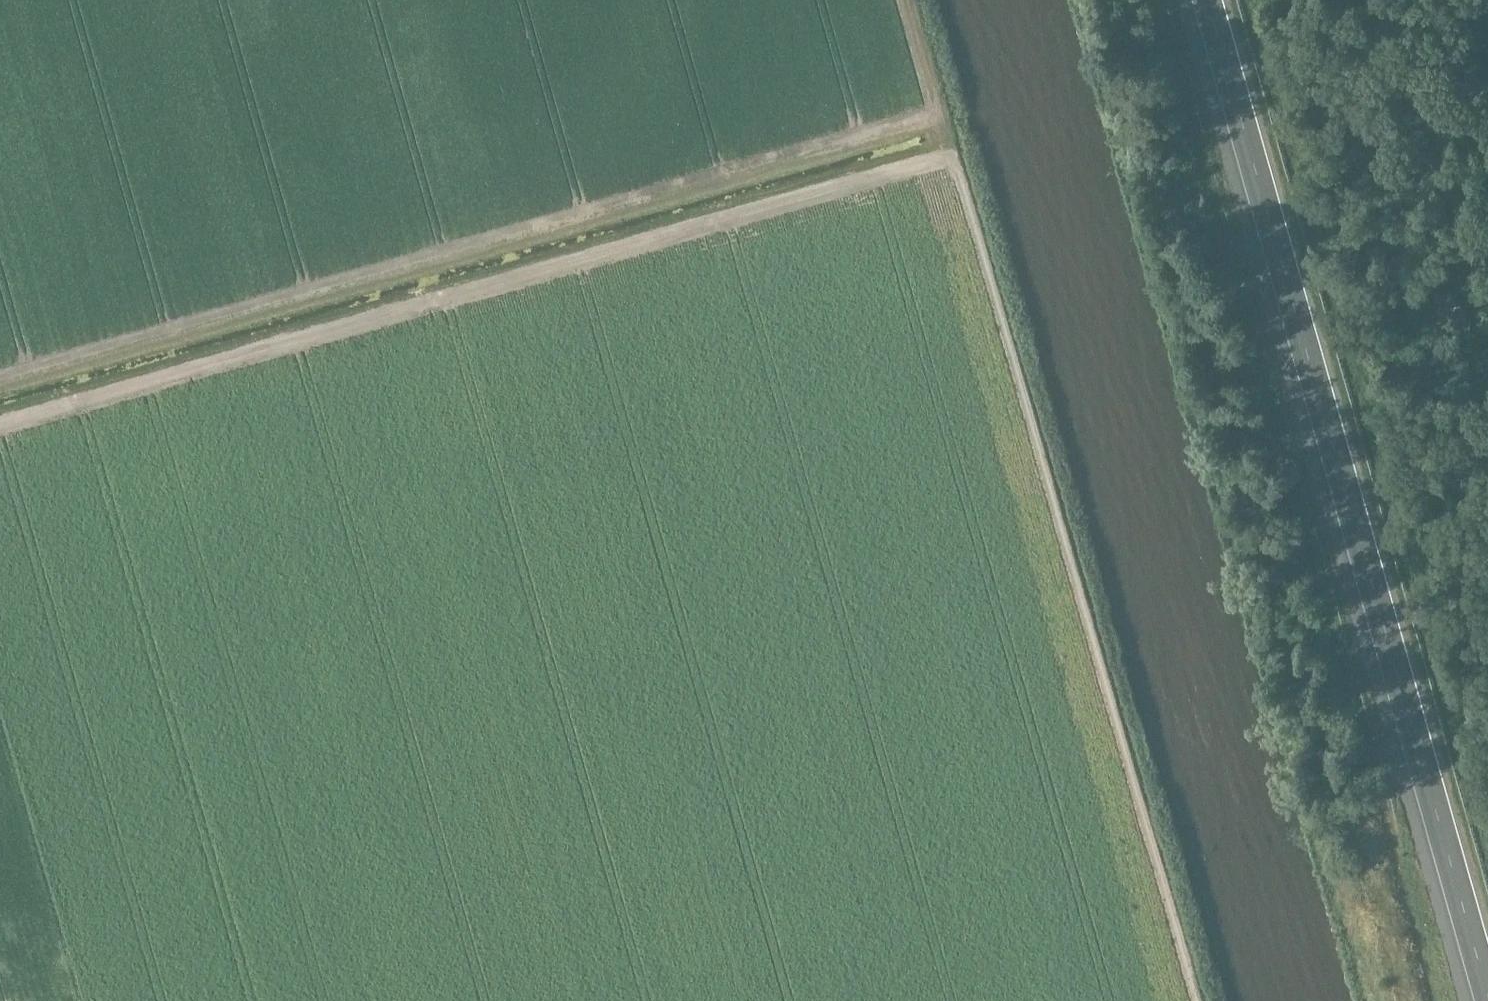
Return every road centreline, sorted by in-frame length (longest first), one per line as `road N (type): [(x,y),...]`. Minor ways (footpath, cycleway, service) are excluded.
road 1 (motorway): [(1208,0),(1487,992)]

